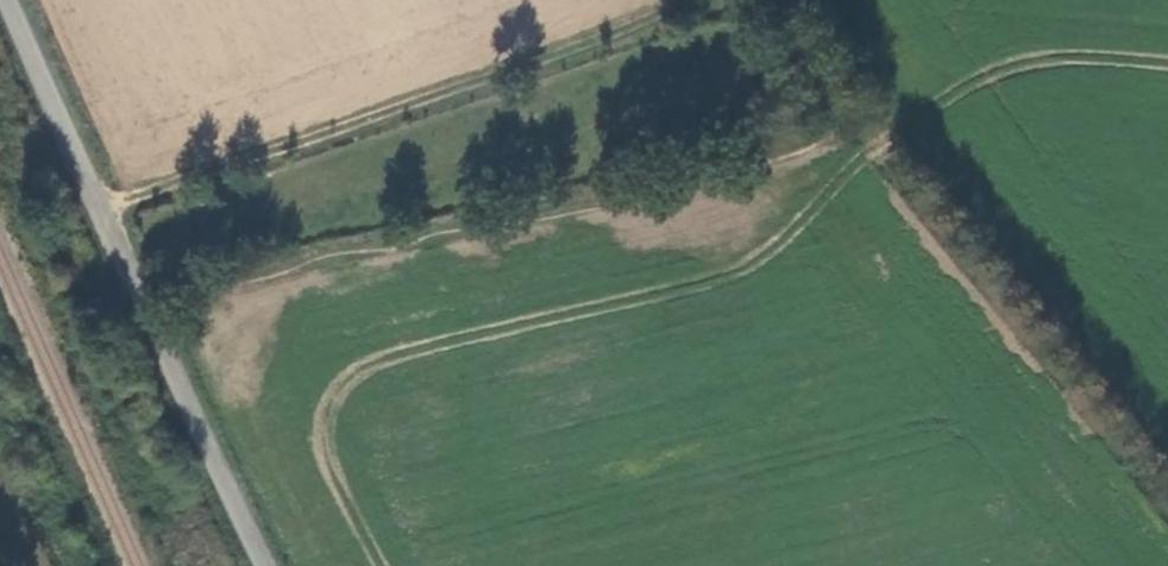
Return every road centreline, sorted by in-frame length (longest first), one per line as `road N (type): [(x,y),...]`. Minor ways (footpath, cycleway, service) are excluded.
road 1 (unclassified): [(4,0),(265,565)]

